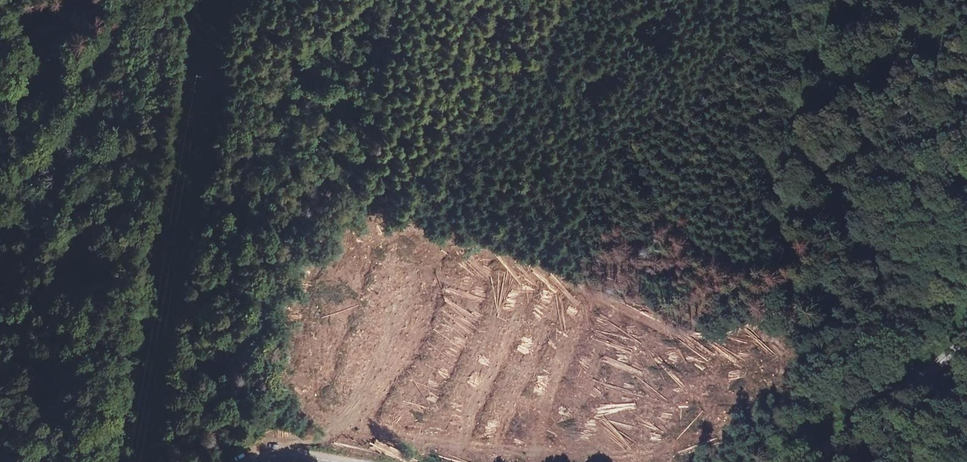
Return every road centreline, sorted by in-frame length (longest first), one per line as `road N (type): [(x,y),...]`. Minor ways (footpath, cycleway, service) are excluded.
road 1 (track): [(307,247),(347,222),(395,216),(512,256),(654,323),(735,339),(819,293),(911,213),(966,192)]
road 2 (track): [(148,461),(353,185),(371,129),(391,0)]
road 3 (secondary): [(815,461),(966,345)]

